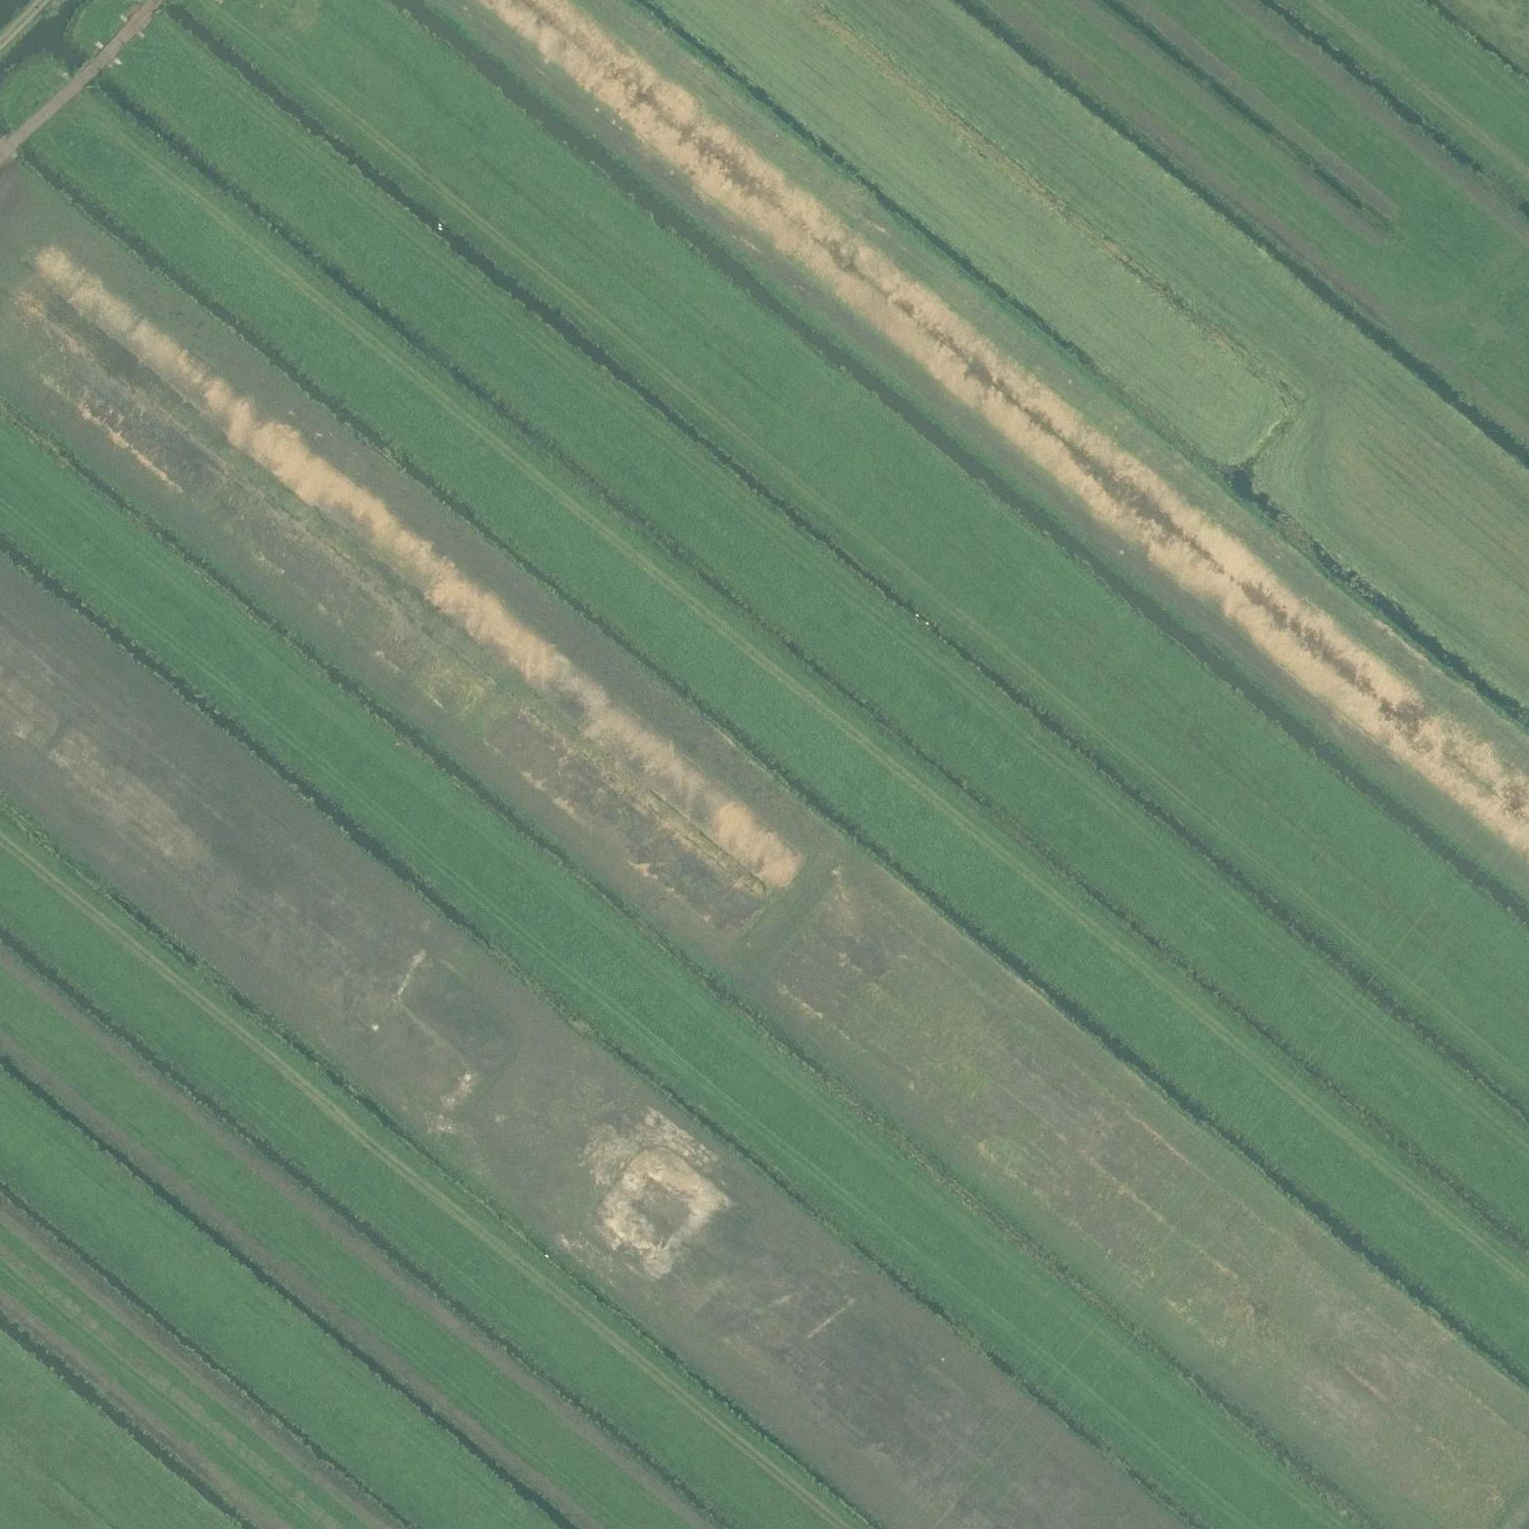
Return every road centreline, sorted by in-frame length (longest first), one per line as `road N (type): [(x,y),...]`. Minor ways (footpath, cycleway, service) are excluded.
road 1 (track): [(0,161),(155,0)]

